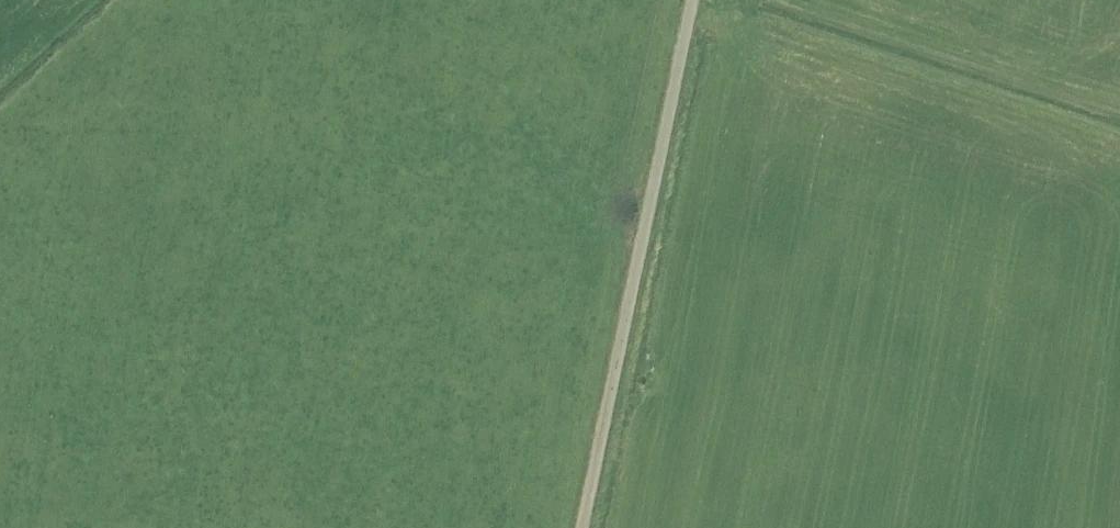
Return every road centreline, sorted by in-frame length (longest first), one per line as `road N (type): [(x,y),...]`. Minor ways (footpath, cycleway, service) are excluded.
road 1 (track): [(694,0),(582,527)]

